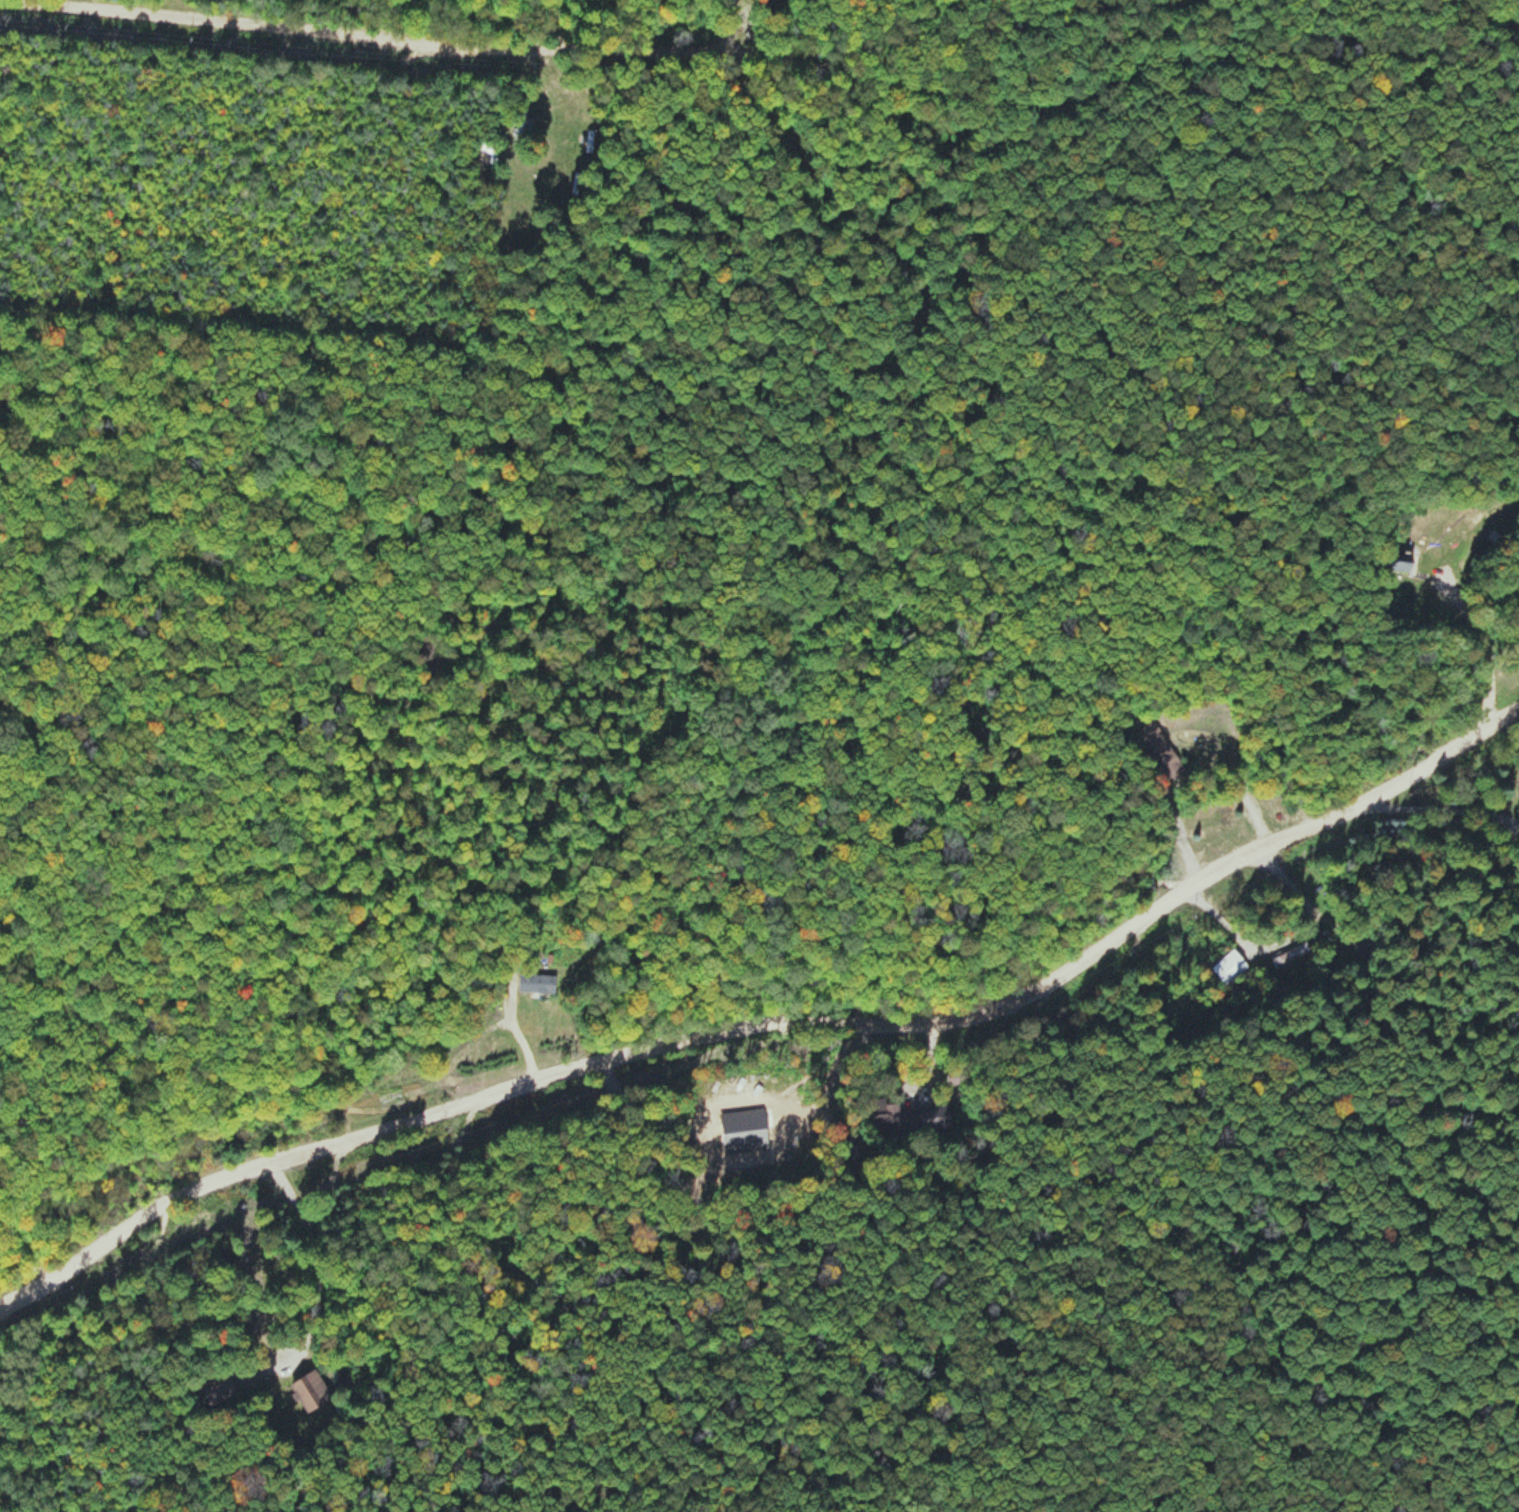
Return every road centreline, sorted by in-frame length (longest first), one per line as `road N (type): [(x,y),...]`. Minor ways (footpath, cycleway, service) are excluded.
road 1 (residential): [(0,1306),(59,1277),(141,1214),(209,1181),(571,1068),(771,1018),(951,1021),(992,1011),(1069,971),(1186,887),(1367,801),(1518,711)]
road 2 (residential): [(31,0),(442,43),(755,48),(950,93),(1031,99),(1129,81),(1159,63),(1212,0)]

